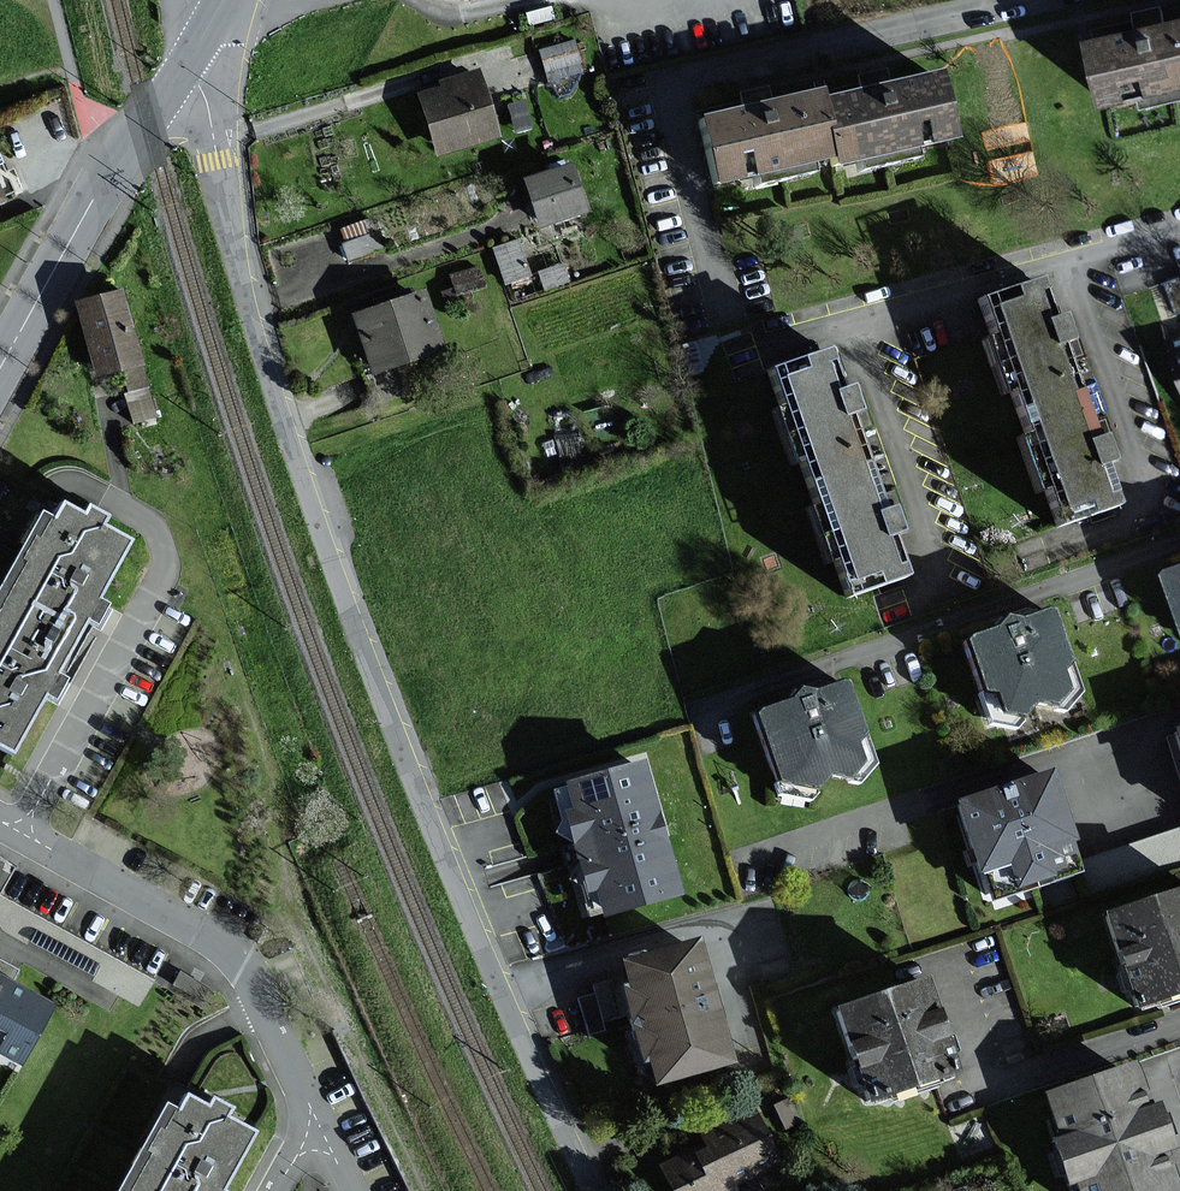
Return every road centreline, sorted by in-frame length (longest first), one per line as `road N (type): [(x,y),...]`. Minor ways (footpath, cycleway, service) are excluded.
road 1 (unclassified): [(598,1190),(502,986),(355,627),(253,308),(204,113),(179,78)]
road 2 (residential): [(1026,0),(659,84),(717,306)]
road 3 (residential): [(0,820),(209,932),(230,951),(255,980),(352,1190)]
road 4 (residential): [(1179,543),(712,708)]
road 5 (residential): [(1179,717),(744,860)]
road 6 (residential): [(1179,225),(749,348)]
road 7 (residential): [(0,363),(91,197),(179,78)]
road 8 (residential): [(1179,1025),(993,1089)]

